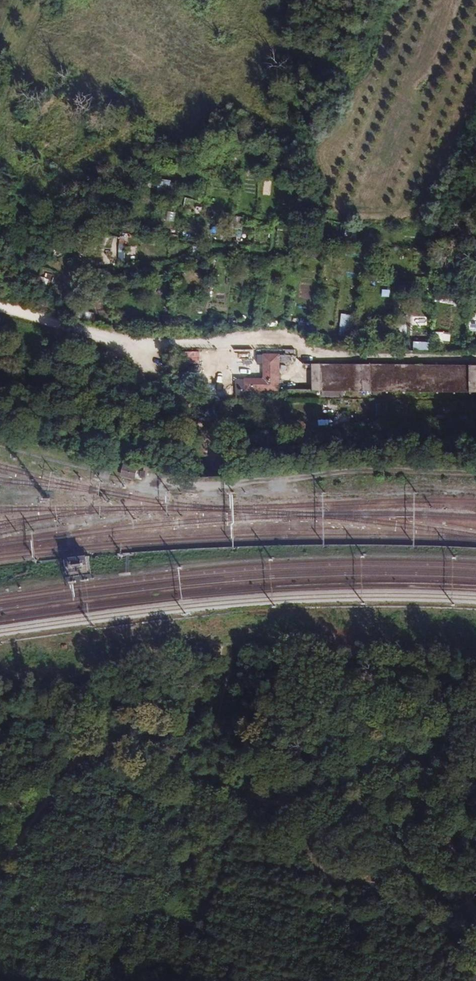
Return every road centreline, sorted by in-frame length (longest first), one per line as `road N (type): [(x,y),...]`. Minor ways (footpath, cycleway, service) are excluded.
road 1 (track): [(117,339),(283,335),(317,353),(475,360)]
road 2 (track): [(475,907),(452,846),(454,790),(436,764),(392,767),(327,800),(285,805),(251,795)]
road 3 (track): [(251,795),(162,751),(82,758),(0,874)]
road 4 (track): [(0,308),(117,339)]

